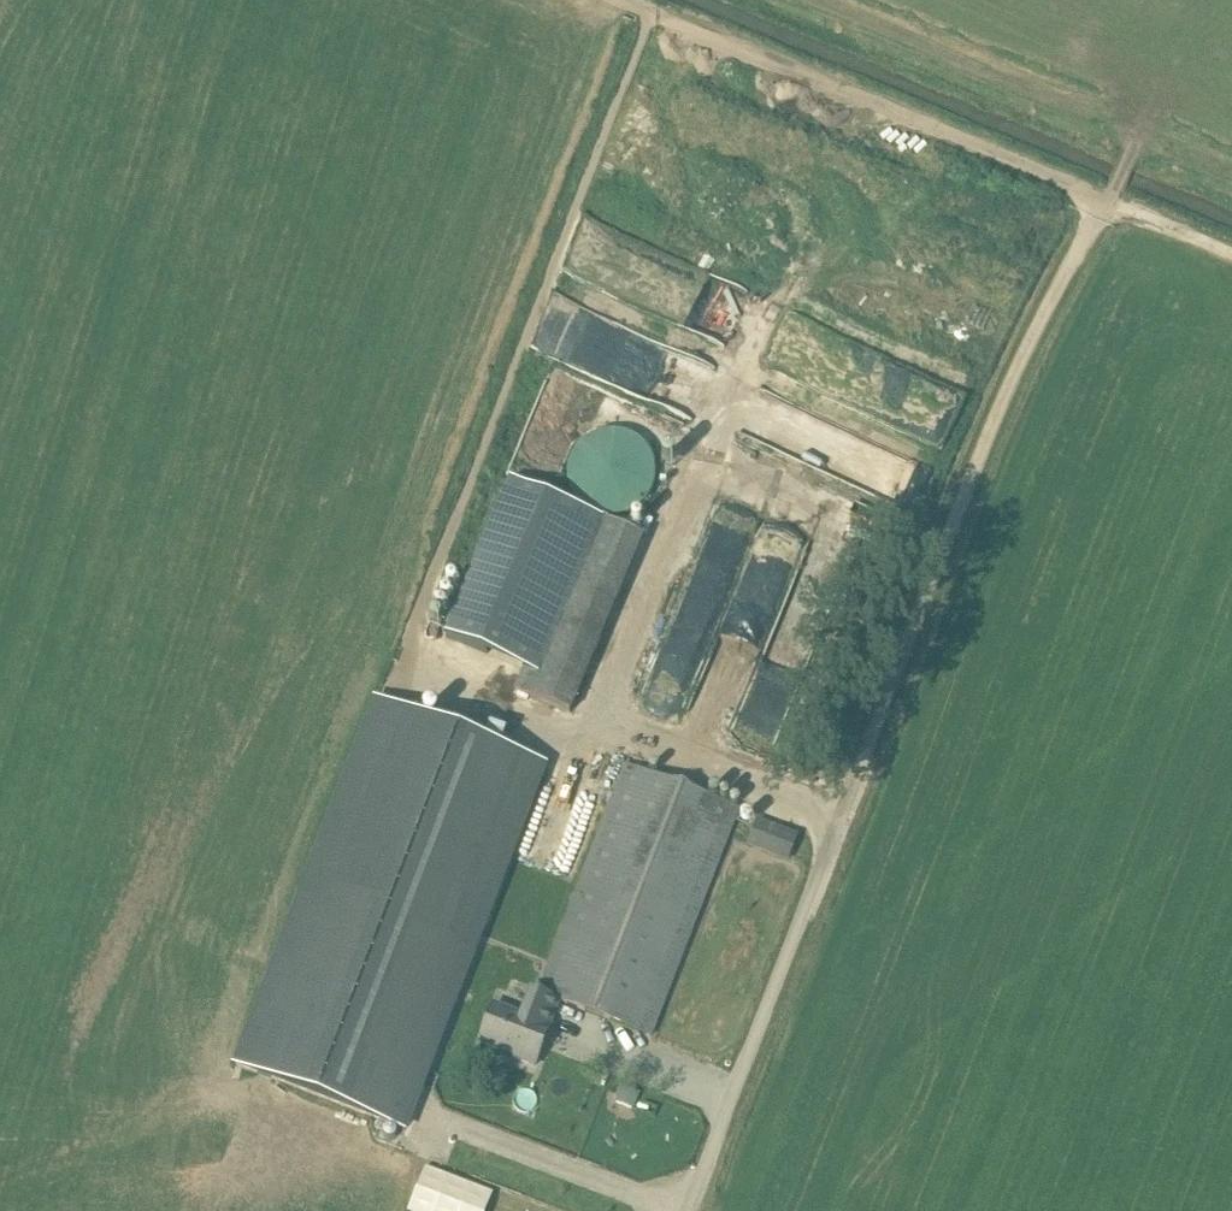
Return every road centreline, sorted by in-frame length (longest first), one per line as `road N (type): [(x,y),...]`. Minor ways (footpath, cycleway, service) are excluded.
road 1 (track): [(691,1210),(1013,381),(1102,202)]
road 2 (track): [(607,0),(1231,257)]

